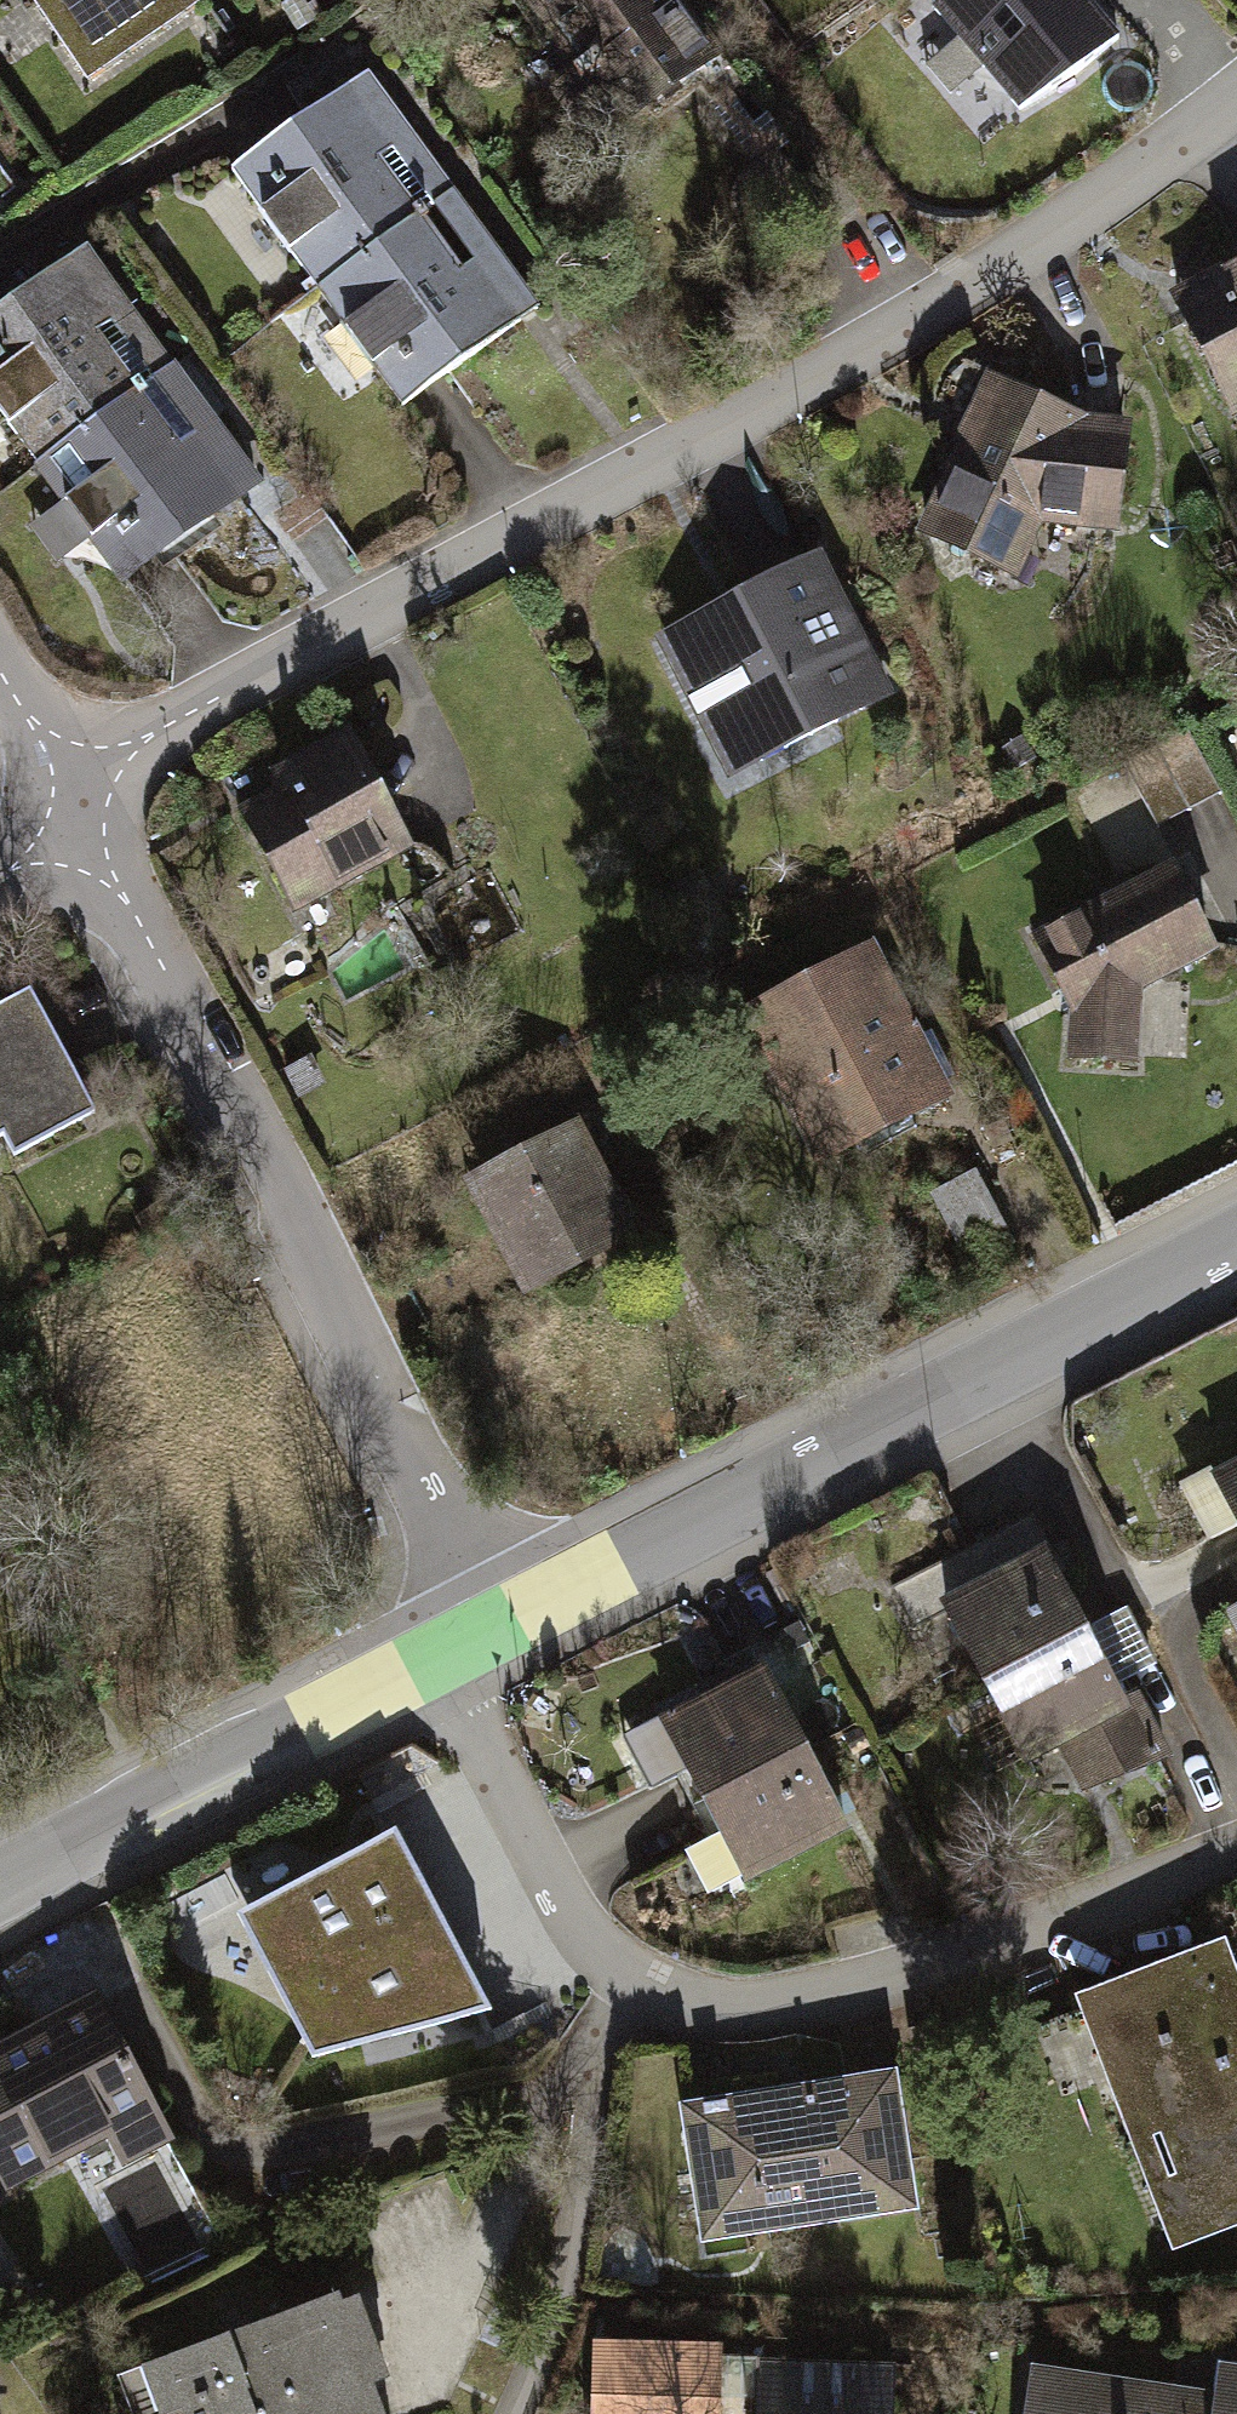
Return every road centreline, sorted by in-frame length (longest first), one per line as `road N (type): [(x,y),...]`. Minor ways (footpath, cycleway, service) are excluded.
road 1 (residential): [(70,801),(201,710),(969,288),(1236,104)]
road 2 (residential): [(440,1655),(585,1941),(620,1976),(675,2005),(734,2020),(788,2017),(1236,1852)]
road 3 (residential): [(70,801),(279,1194),(479,1635)]
road 4 (tertiary): [(1236,1244),(479,1635)]
road 5 (tertiary): [(440,1655),(0,1887)]
road 6 (residential): [(0,670),(70,801)]

